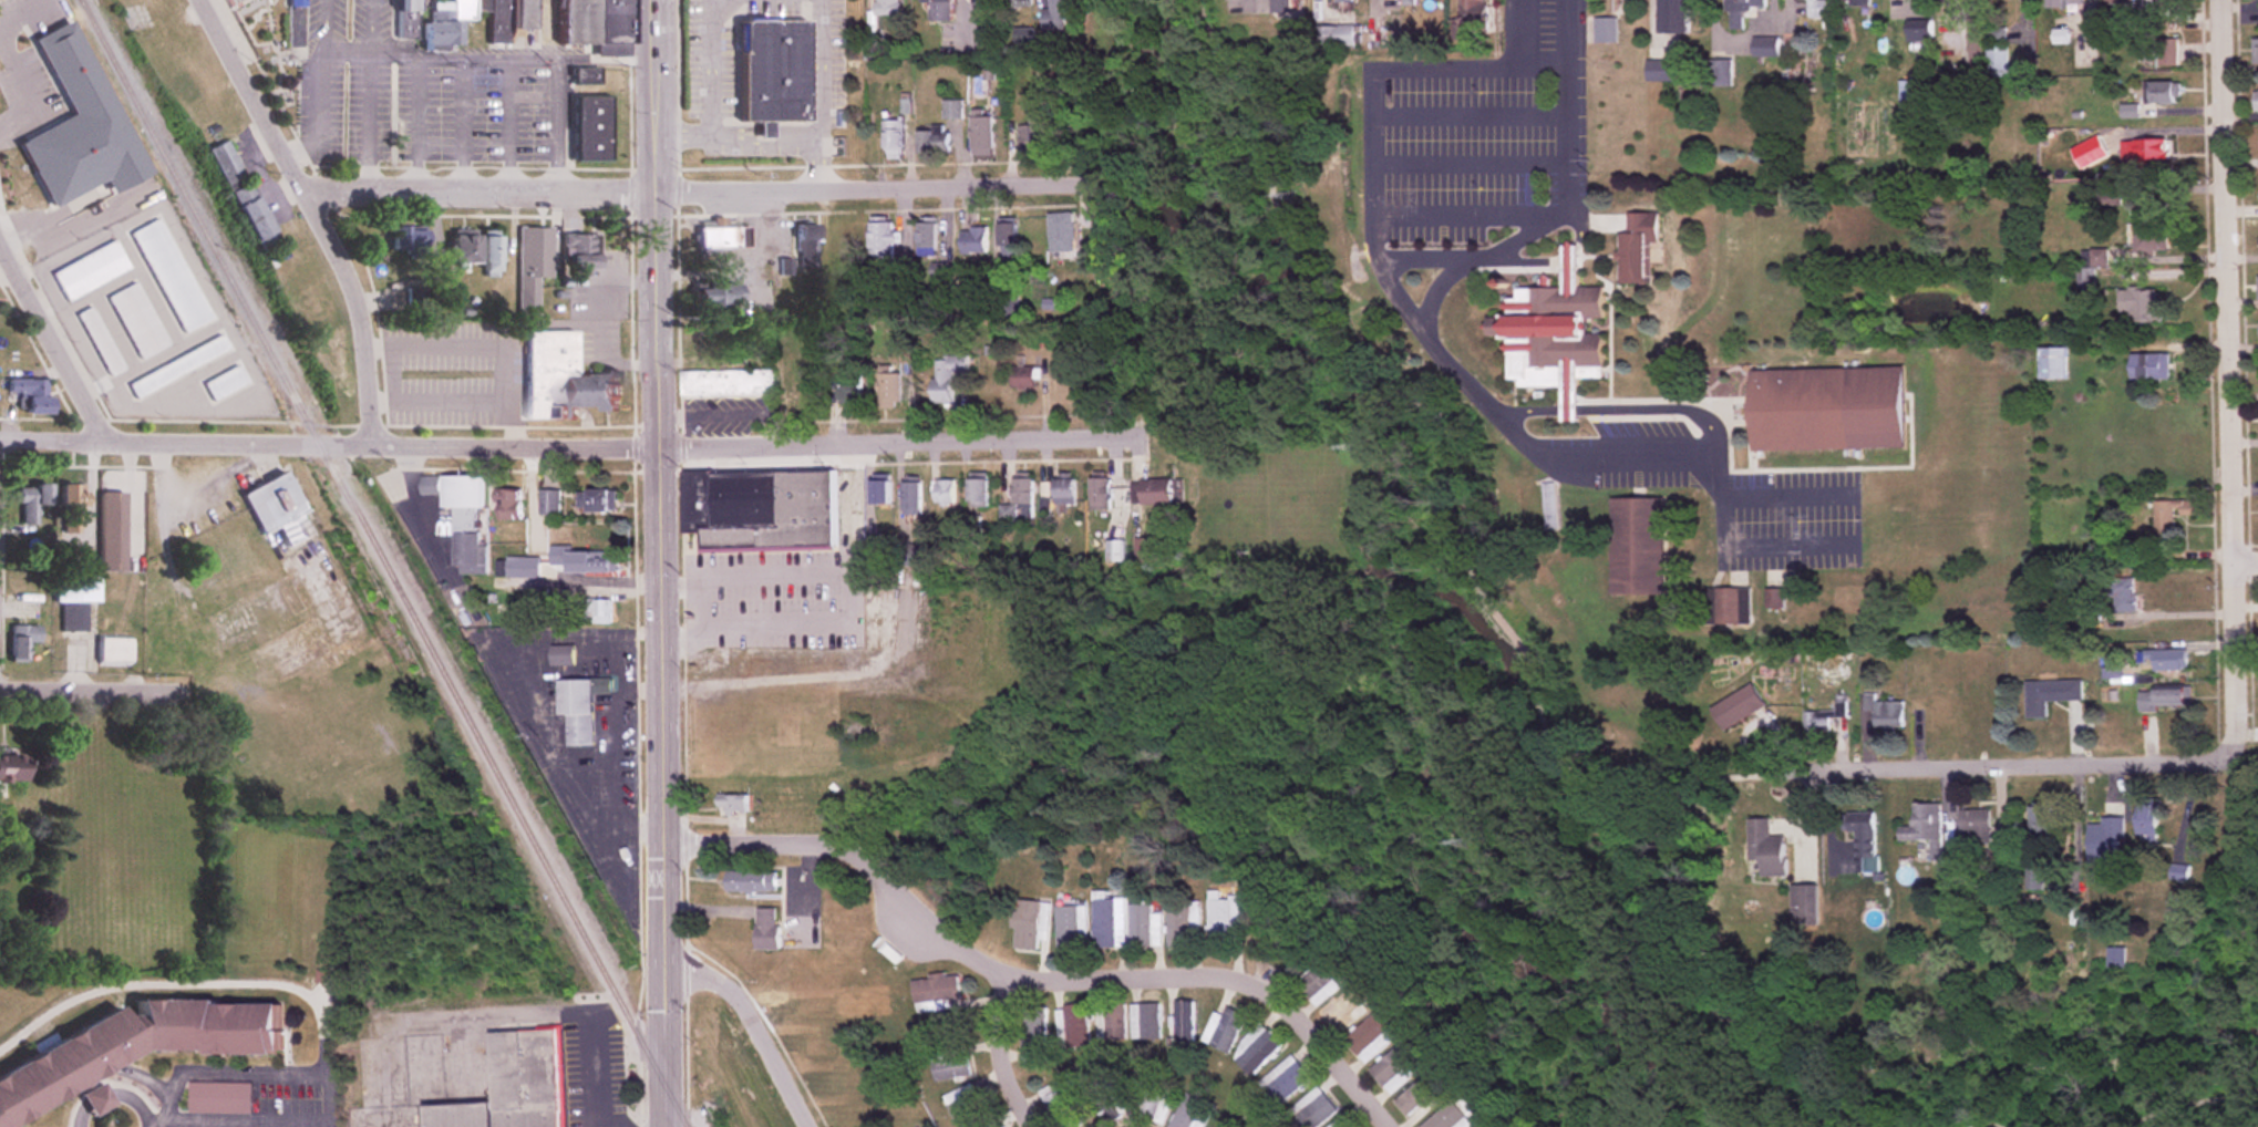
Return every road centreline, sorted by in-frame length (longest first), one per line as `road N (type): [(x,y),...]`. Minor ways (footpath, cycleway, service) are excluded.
road 1 (secondary): [(660,0),(664,1126)]
road 2 (residential): [(2223,0),(2234,731),(2227,745)]
road 3 (residential): [(659,446),(0,440)]
road 4 (residential): [(369,445),(364,339),(349,273),(199,0)]
road 5 (residential): [(659,446),(1142,440)]
road 6 (residential): [(1013,982),(1243,978),(1291,1007),(1392,1126)]
road 7 (residential): [(658,187),(1086,192)]
road 8 (residential): [(1843,769),(2205,761),(2227,745)]
road 9 (residential): [(658,187),(306,187)]
road 10 (residential): [(661,944),(735,991),(809,1126)]
road 11 (residential): [(837,845),(988,972),(1013,982)]
road 12 (residential): [(0,246),(102,441)]
road 13 (residential): [(662,845),(837,845)]
road 14 (residential): [(169,696),(0,694)]
road 15 (residential): [(1007,980),(997,1051),(1027,1126)]

